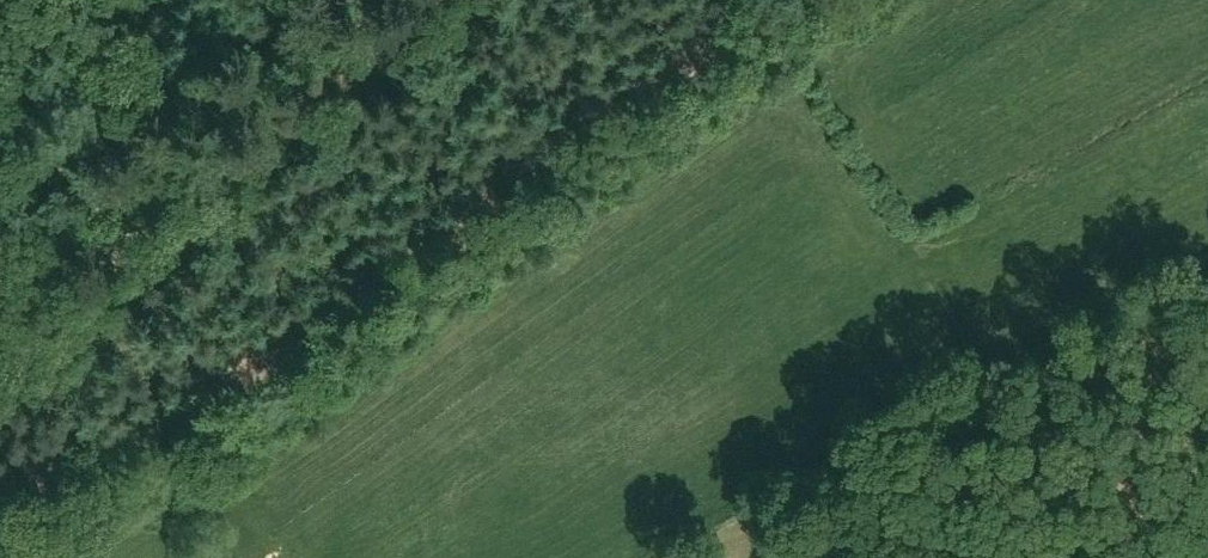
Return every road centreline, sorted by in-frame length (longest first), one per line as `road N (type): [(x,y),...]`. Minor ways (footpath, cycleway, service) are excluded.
road 1 (track): [(458,0),(0,344)]

